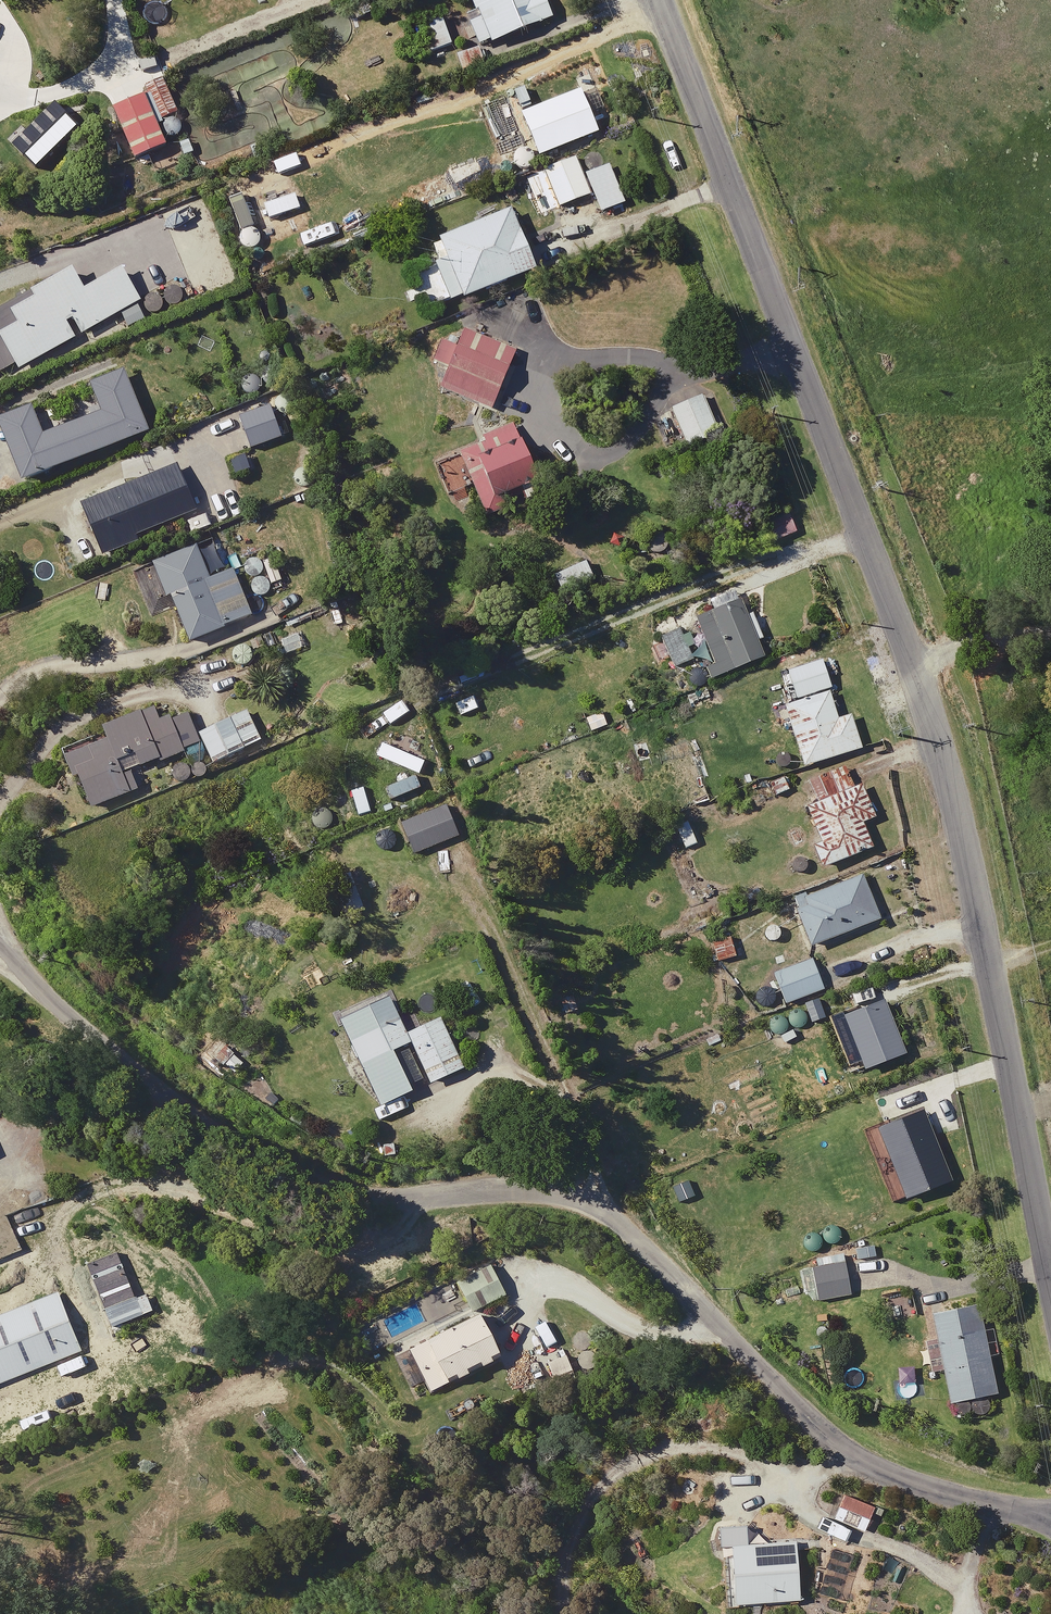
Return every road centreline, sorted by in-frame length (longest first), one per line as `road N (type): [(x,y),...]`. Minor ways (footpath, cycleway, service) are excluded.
road 1 (residential): [(655,0),(934,736),(1050,1297)]
road 2 (unclassified): [(1050,1518),(900,1479),(856,1455),(826,1434),(635,1238),(597,1212),(514,1192),(382,1199),(336,1191),(249,1150),(109,1049),(7,956)]

